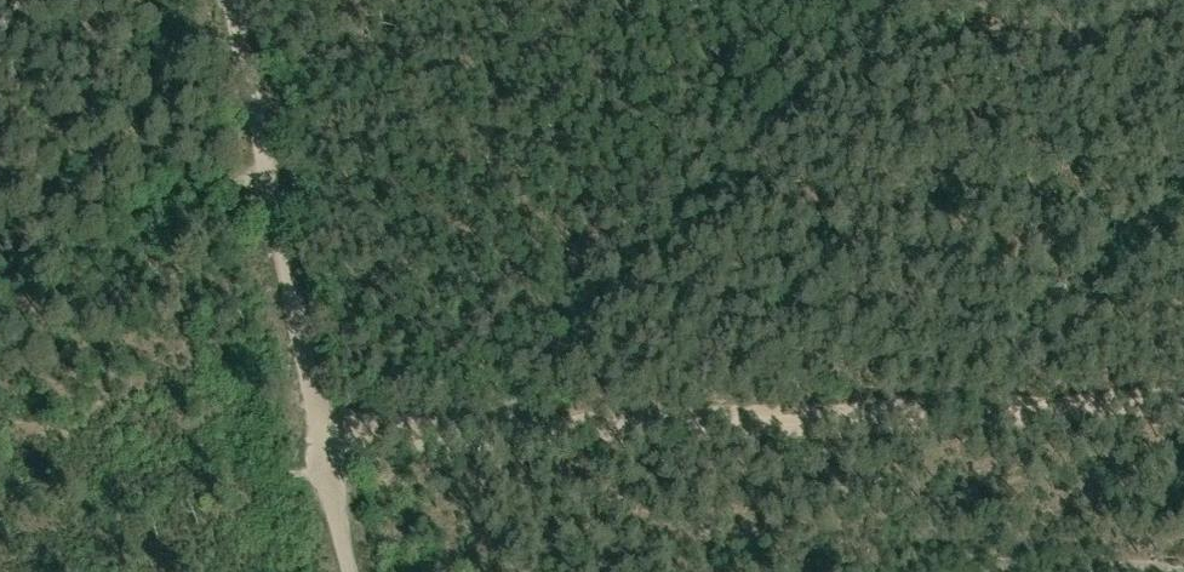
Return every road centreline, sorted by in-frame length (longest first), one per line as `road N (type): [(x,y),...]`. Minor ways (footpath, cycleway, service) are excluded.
road 1 (track): [(323,434),(1183,400)]
road 2 (track): [(904,0),(476,430)]
road 3 (track): [(230,0),(323,434)]
road 4 (track): [(323,434),(350,571)]

